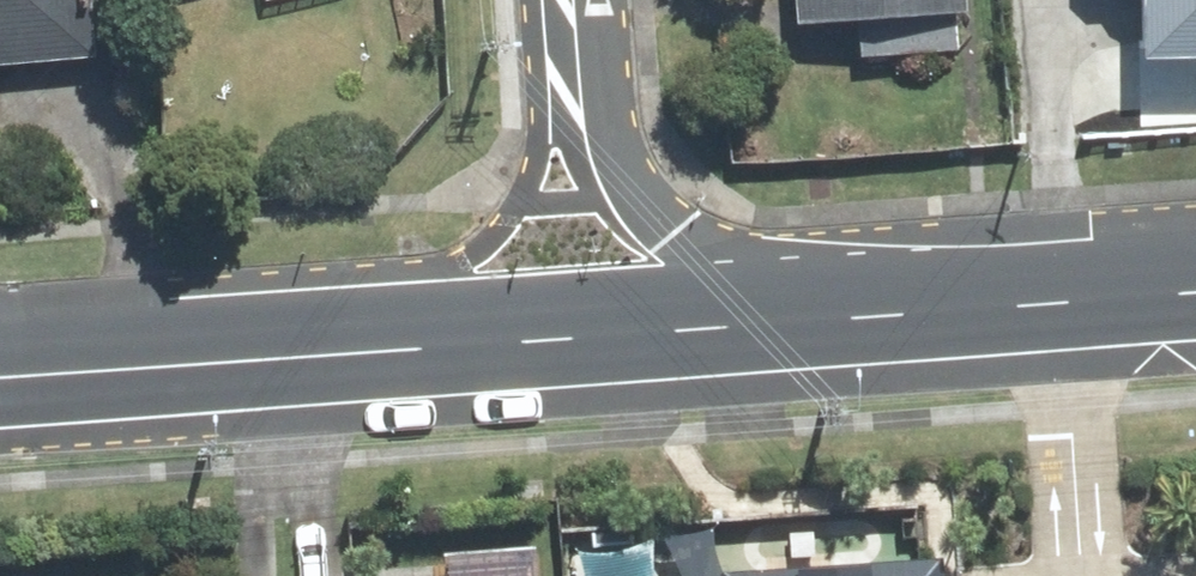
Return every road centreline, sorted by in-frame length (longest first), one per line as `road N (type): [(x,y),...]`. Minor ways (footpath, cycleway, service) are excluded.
road 1 (tertiary): [(0,385),(794,324)]
road 2 (residential): [(582,0),(623,175),(675,237),(794,324)]
road 3 (tertiary): [(794,324),(1195,295)]

